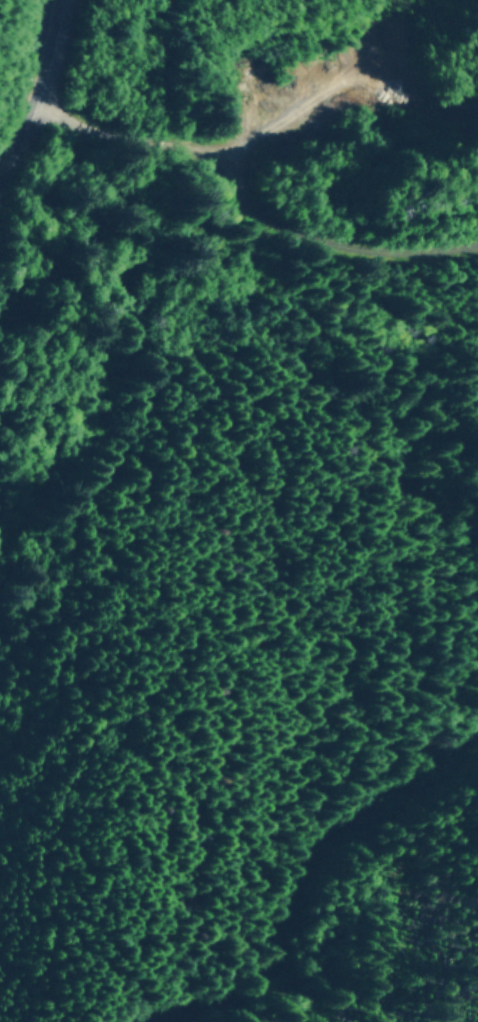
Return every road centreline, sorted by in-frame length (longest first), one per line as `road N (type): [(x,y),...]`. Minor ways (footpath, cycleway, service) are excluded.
road 1 (track): [(477,247),(430,248),(282,213),(107,122),(31,98)]
road 2 (track): [(192,1021),(348,830),(477,769)]
road 3 (trunk): [(0,195),(63,0)]

